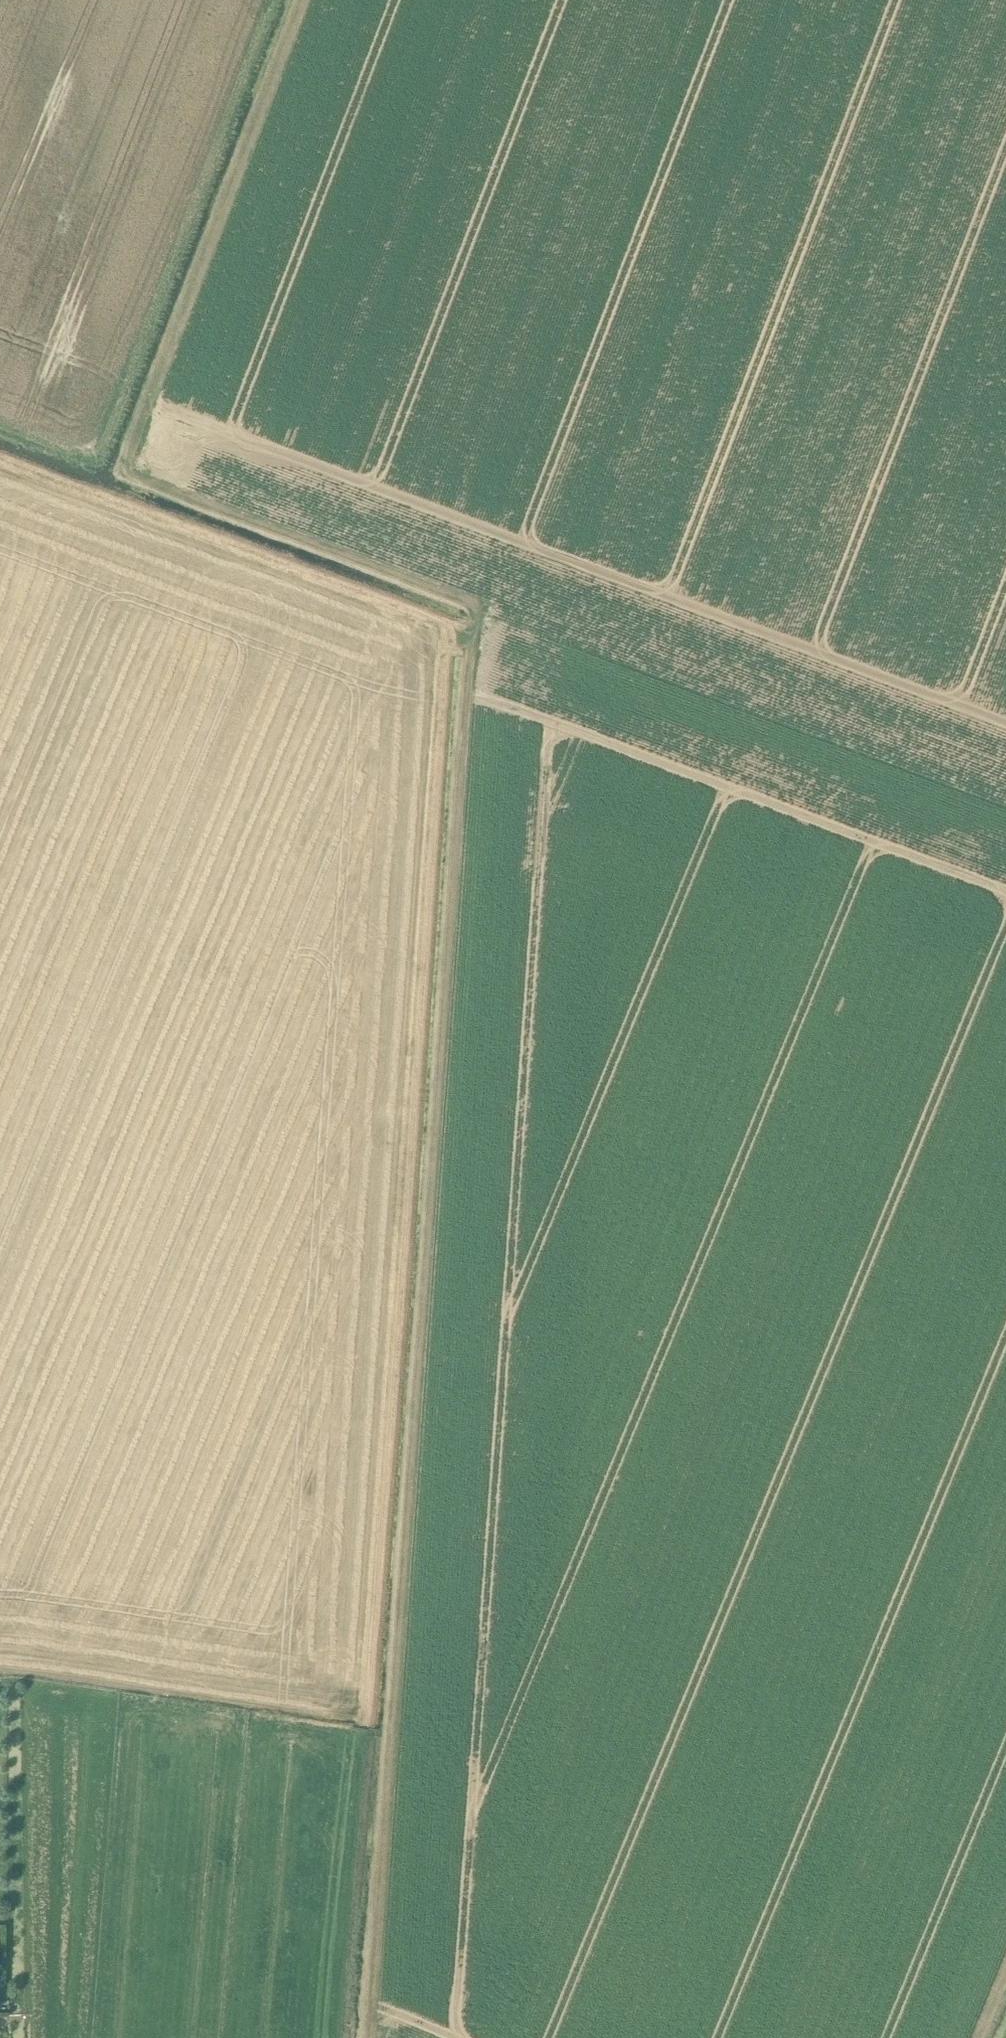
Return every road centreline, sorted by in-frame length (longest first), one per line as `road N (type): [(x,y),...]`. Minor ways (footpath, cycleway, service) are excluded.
road 1 (track): [(436,638),(465,639),(365,2037)]

